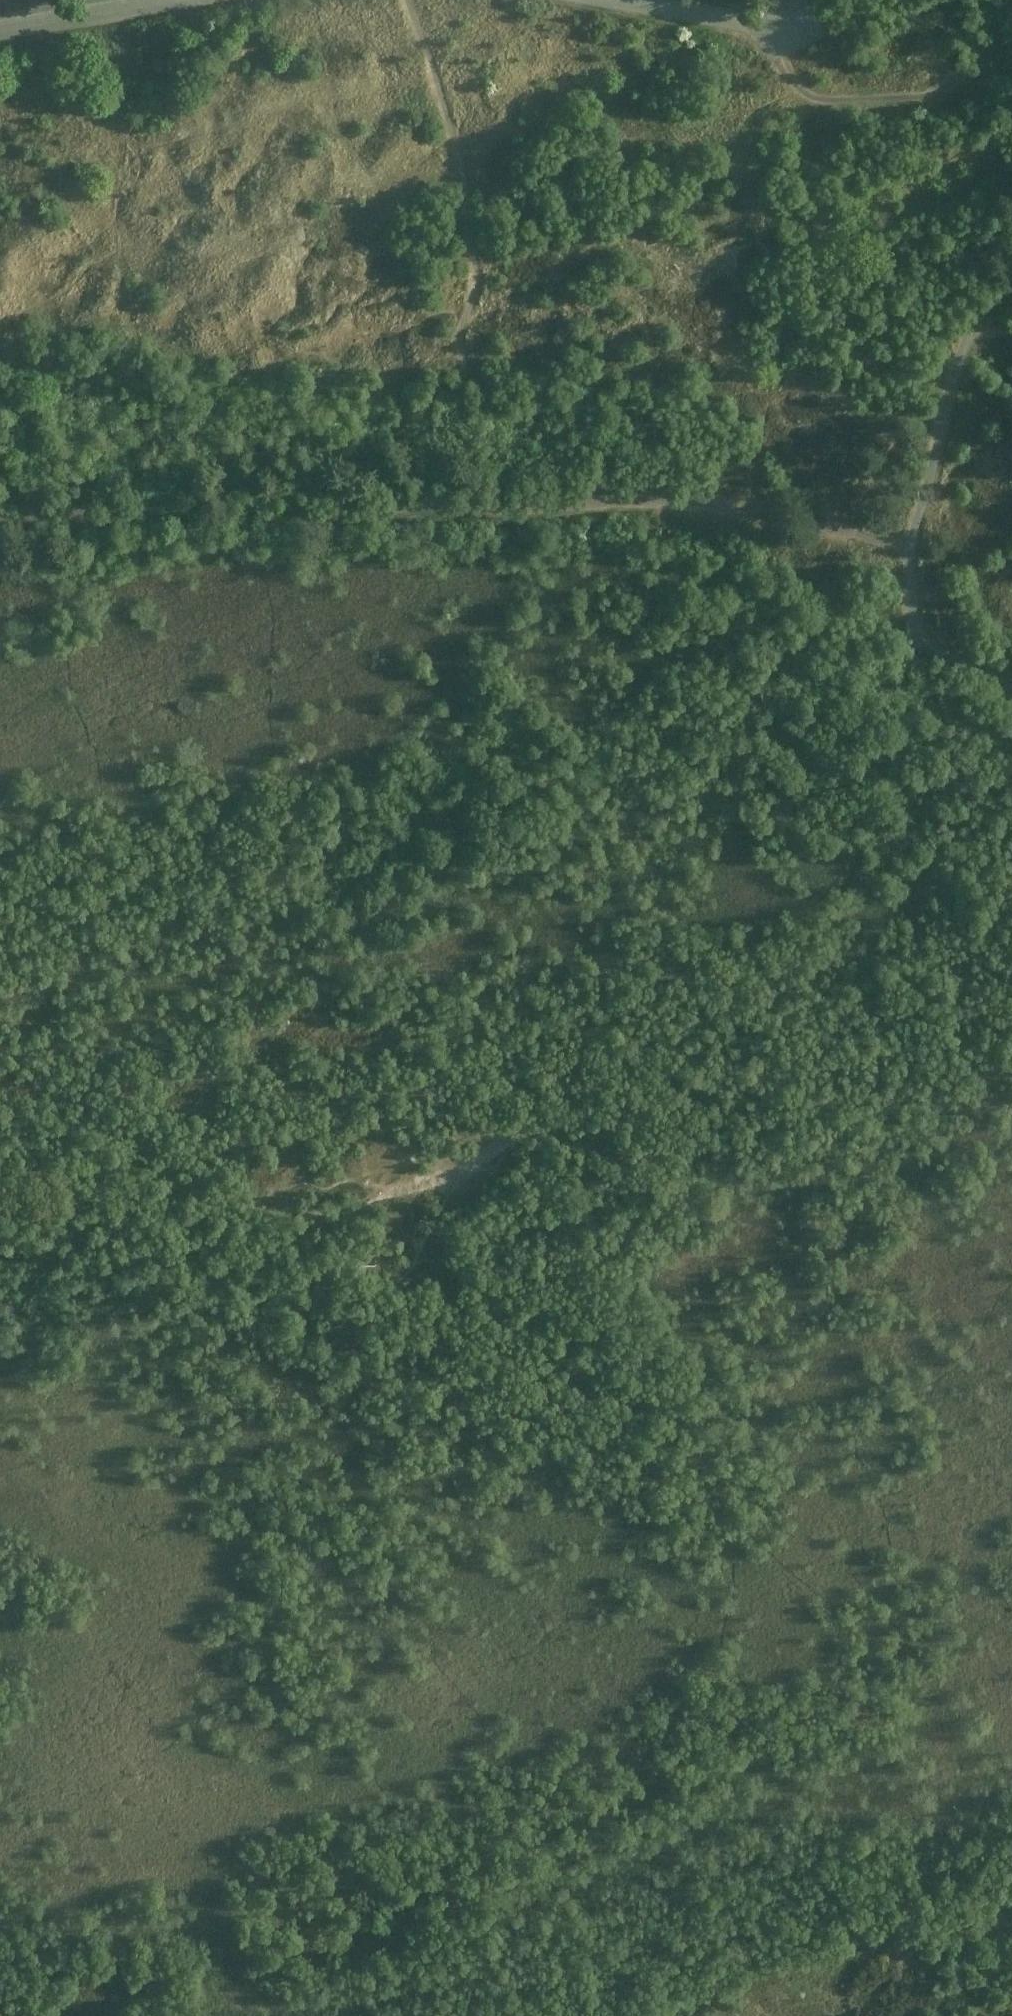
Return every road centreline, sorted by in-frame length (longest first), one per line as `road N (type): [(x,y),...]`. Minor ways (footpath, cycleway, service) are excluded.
road 1 (residential): [(0,29),(167,0)]
road 2 (residential): [(623,0),(761,24),(781,35)]

